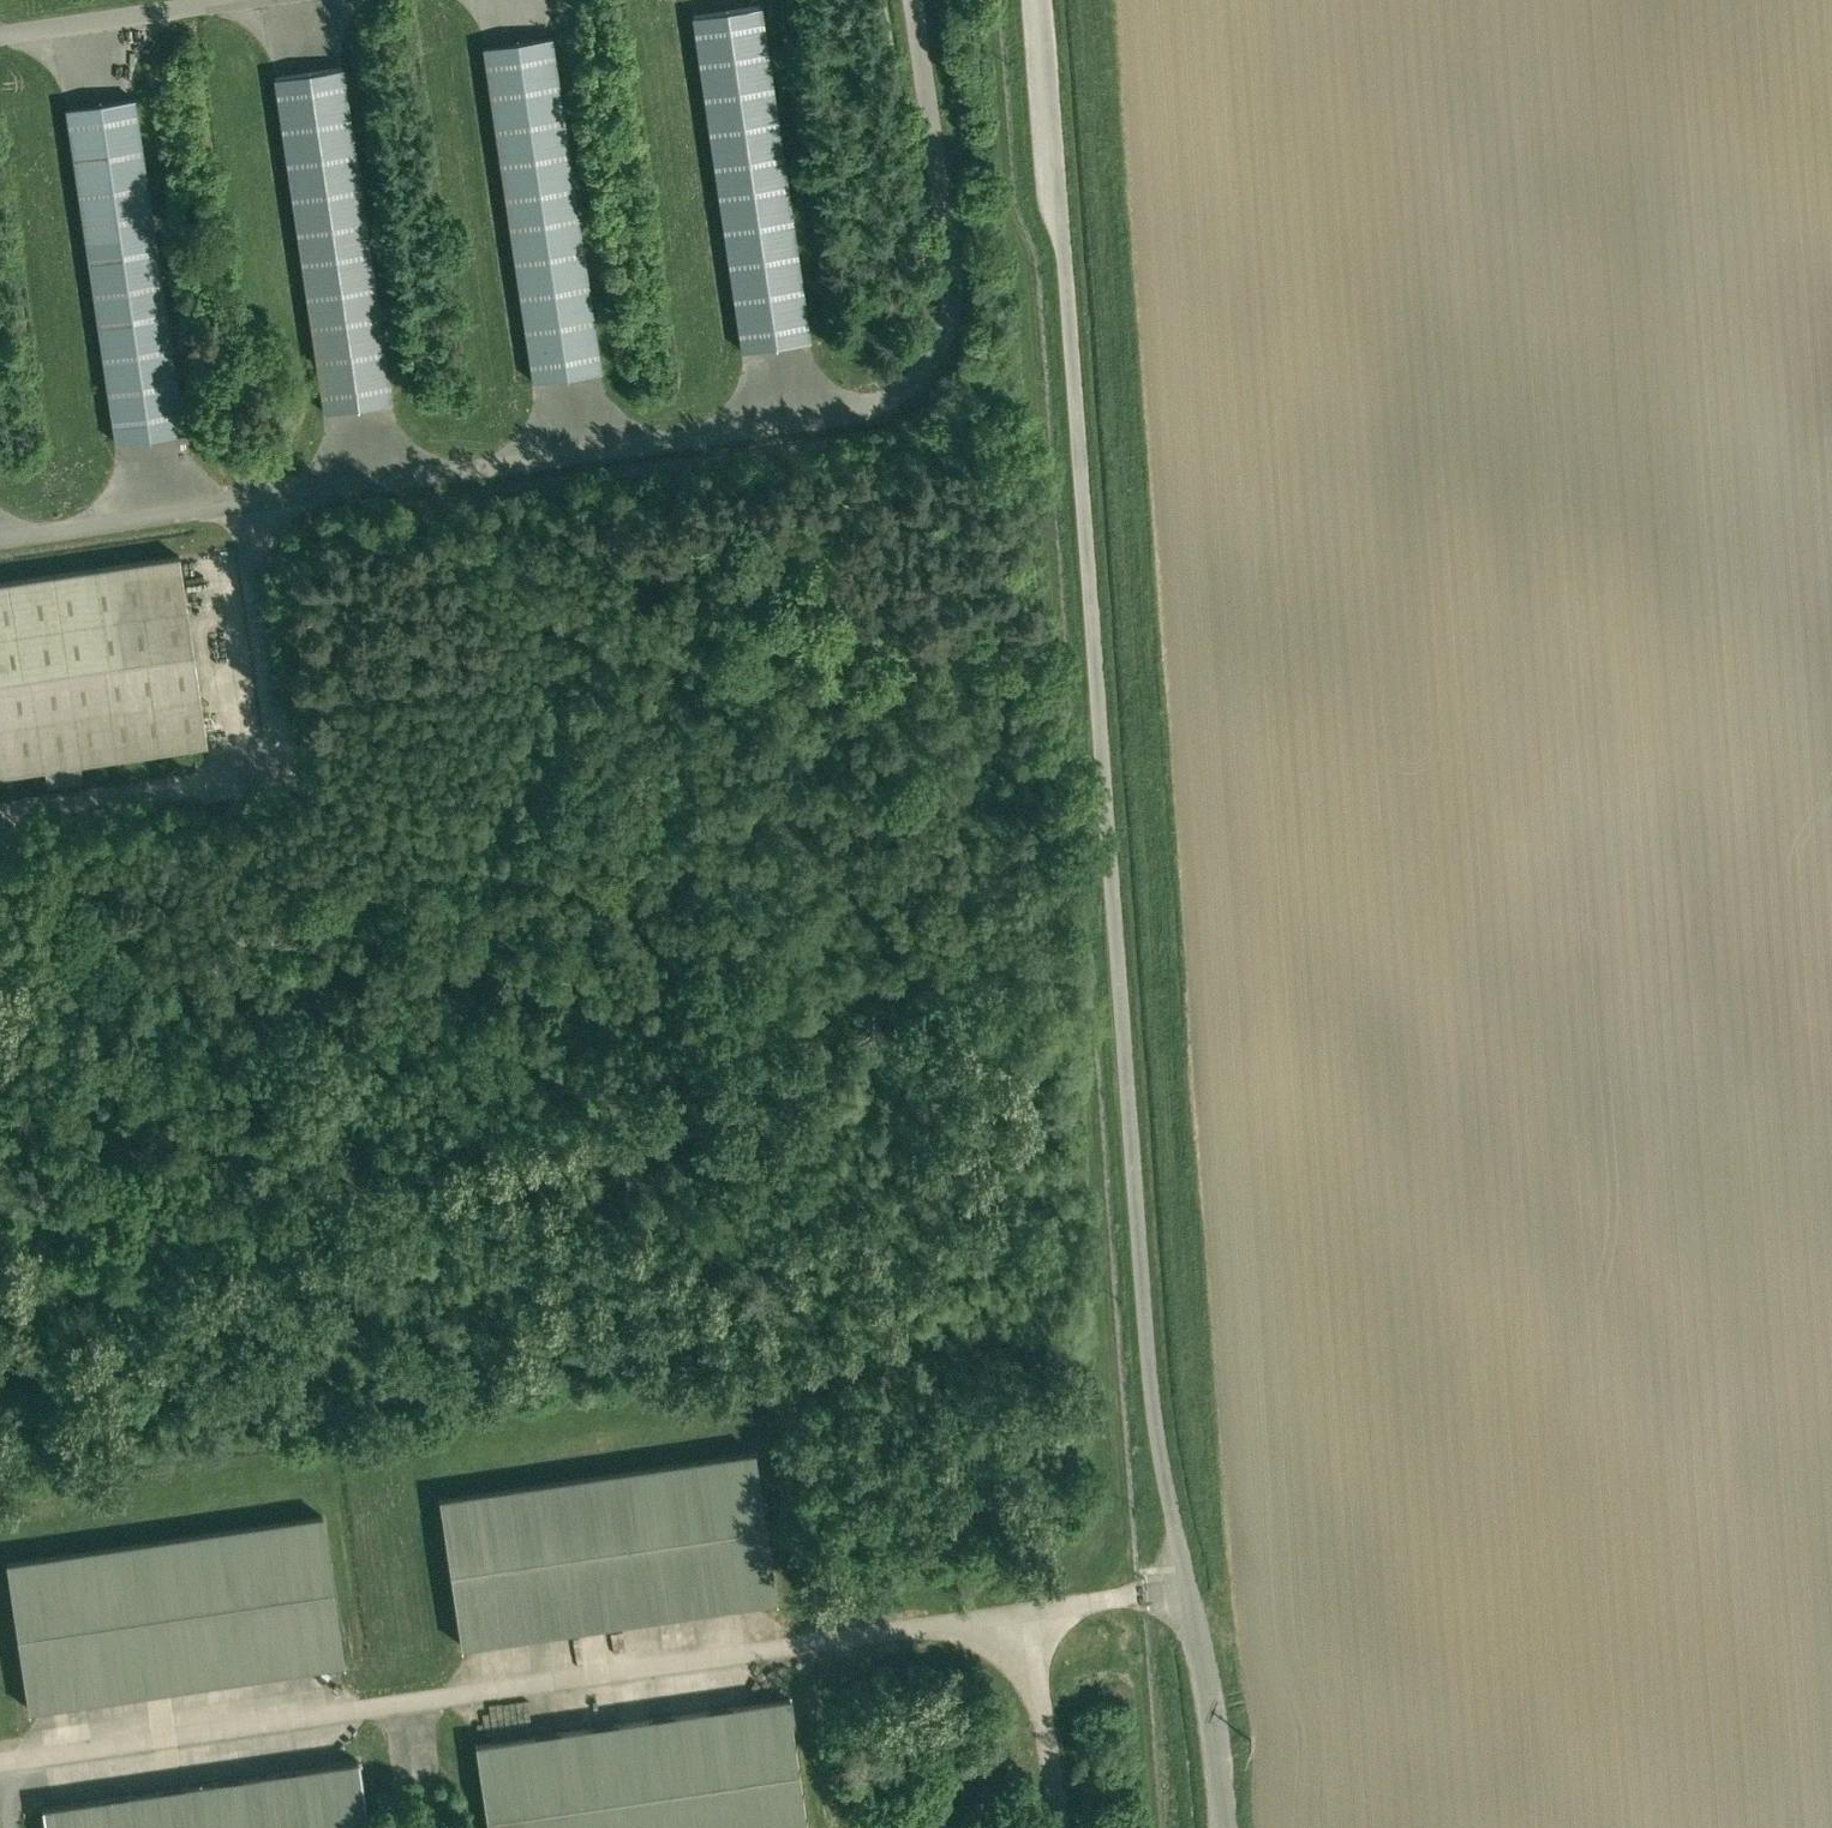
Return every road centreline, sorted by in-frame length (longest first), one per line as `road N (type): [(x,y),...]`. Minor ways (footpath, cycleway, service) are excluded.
road 1 (unclassified): [(1040,0),(1153,1427),(1222,1827)]

